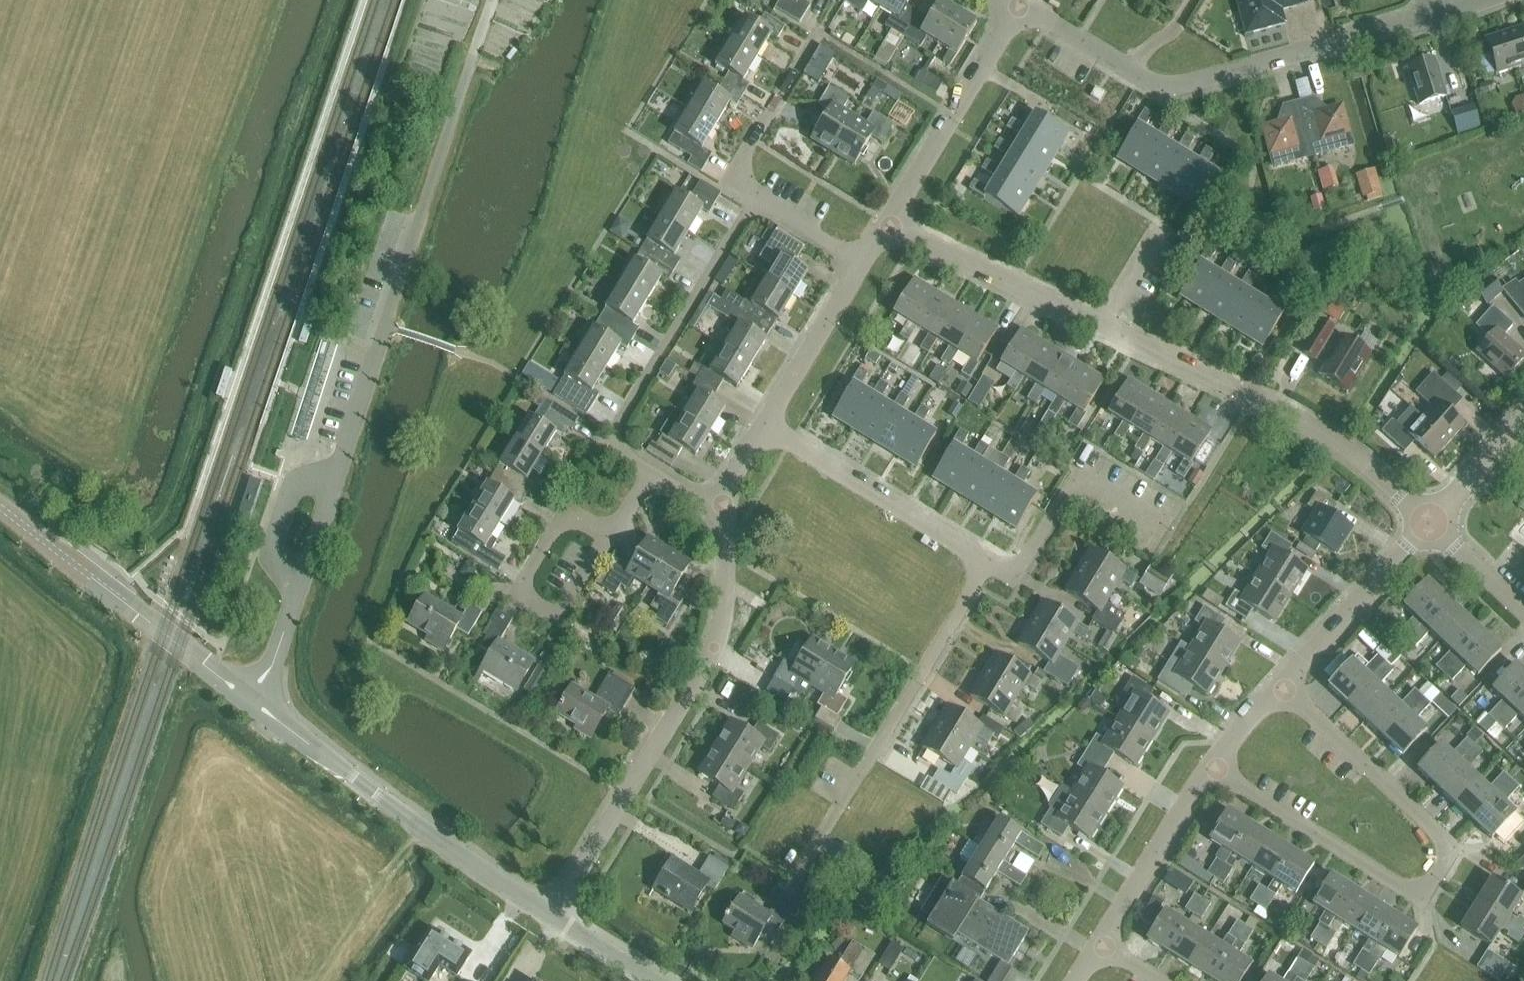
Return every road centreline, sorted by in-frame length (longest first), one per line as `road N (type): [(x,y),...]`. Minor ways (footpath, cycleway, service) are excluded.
road 1 (residential): [(1428,522),(1367,465),(1271,403),(889,225)]
road 2 (residential): [(1209,768),(1406,893),(1429,892),(1447,865),(1442,842),(1283,686)]
road 3 (residential): [(871,756),(991,565),(766,426)]
road 4 (residential): [(550,918),(719,643),(725,505)]
road 5 (tertiary): [(363,785),(0,506)]
road 6 (residential): [(1019,5),(1168,87),(1440,12)]
road 7 (residential): [(652,471),(617,450),(614,436),(757,199)]
road 8 (residential): [(889,225),(1019,5)]
road 9 (residential): [(609,536),(559,621),(515,595),(566,511)]
road 10 (tertiary): [(363,785),(550,918)]
road 11 (residential): [(1283,686),(1428,522)]
road 12 (residential): [(1100,943),(1209,768)]
road 13 (residential): [(757,199),(743,155),(823,29)]
road 14 (residential): [(766,426),(863,262)]
road 15 (residential): [(1428,522),(1523,420)]
road 16 (residential): [(1523,615),(1428,522)]
road 17 (residential): [(757,199),(863,262)]
road 18 (tertiary): [(550,918),(653,980)]

